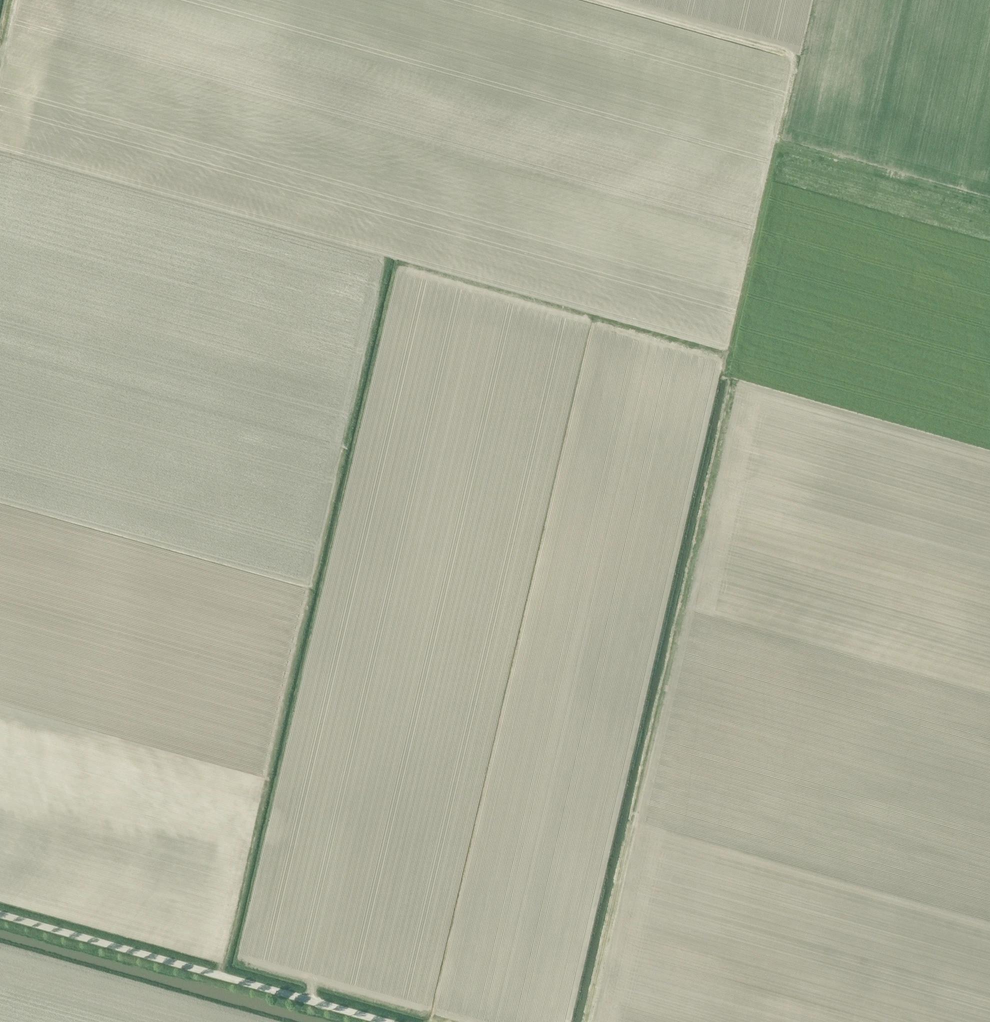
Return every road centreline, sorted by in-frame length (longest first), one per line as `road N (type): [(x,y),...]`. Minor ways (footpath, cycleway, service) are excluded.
road 1 (unclassified): [(384,1021),(0,917)]

